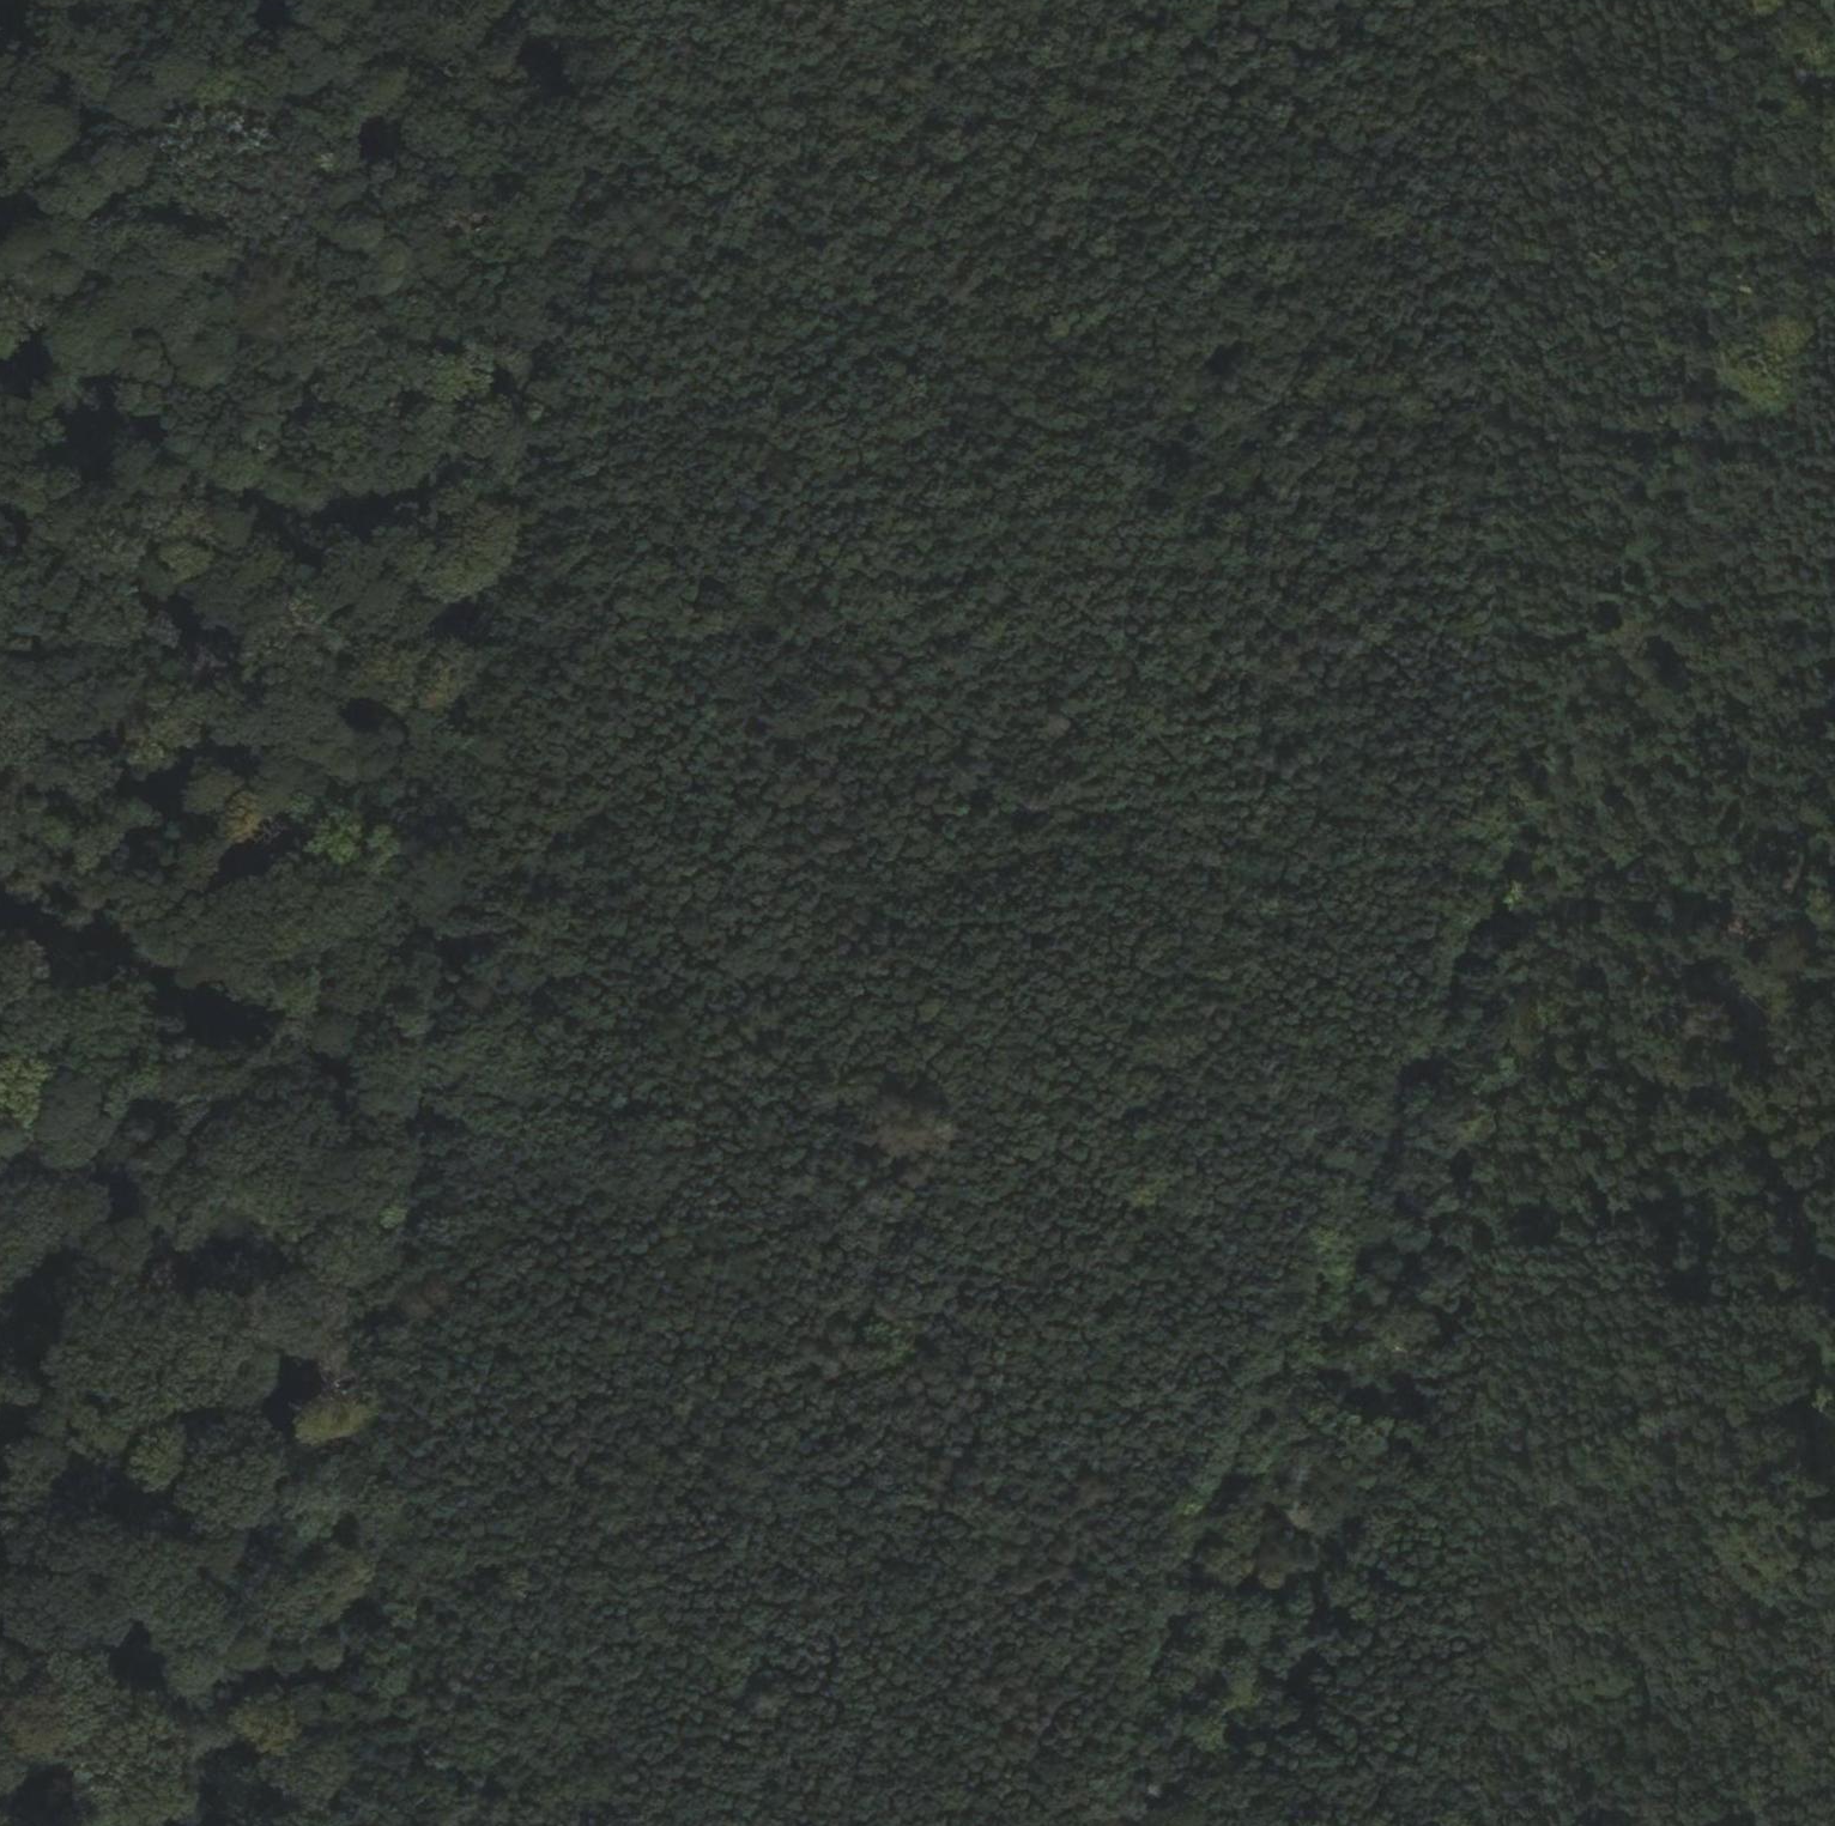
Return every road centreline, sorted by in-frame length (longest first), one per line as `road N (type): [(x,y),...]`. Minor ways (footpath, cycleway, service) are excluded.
road 1 (track): [(612,0),(324,1825)]
road 2 (track): [(1781,0),(1644,500),(1263,1430)]

